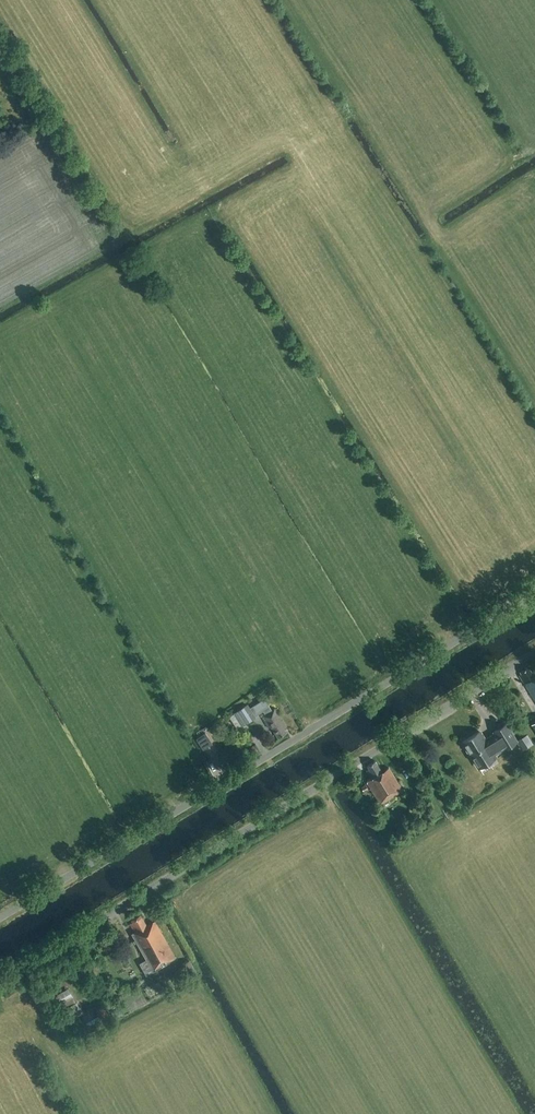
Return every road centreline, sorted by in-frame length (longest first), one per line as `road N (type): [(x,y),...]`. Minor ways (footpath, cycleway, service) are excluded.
road 1 (unclassified): [(0,981),(534,652)]
road 2 (unclassified): [(0,918),(534,592)]

